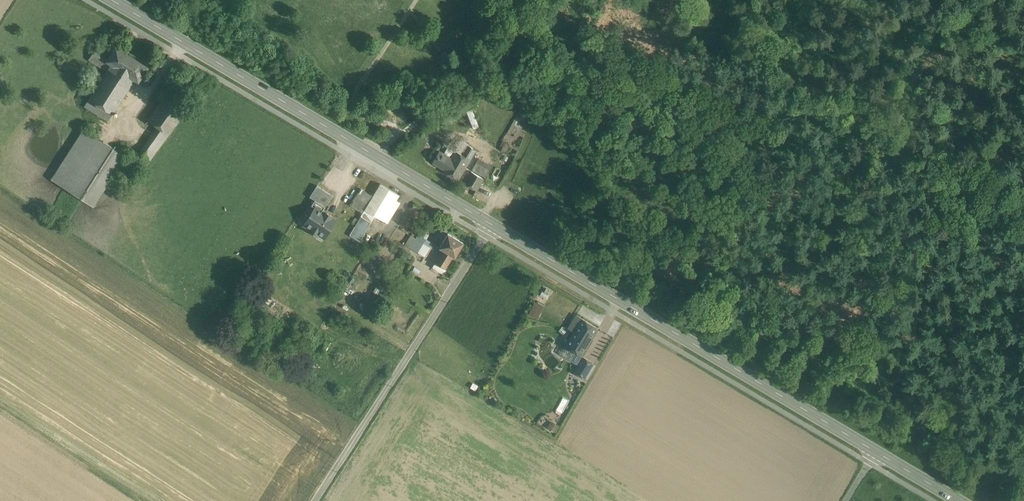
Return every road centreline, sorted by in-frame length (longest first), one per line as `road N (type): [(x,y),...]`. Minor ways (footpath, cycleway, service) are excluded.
road 1 (secondary): [(493,227),(111,0)]
road 2 (secondary): [(876,452),(493,227)]
road 3 (unclassified): [(315,500),(493,227)]
road 4 (track): [(582,0),(493,227)]

